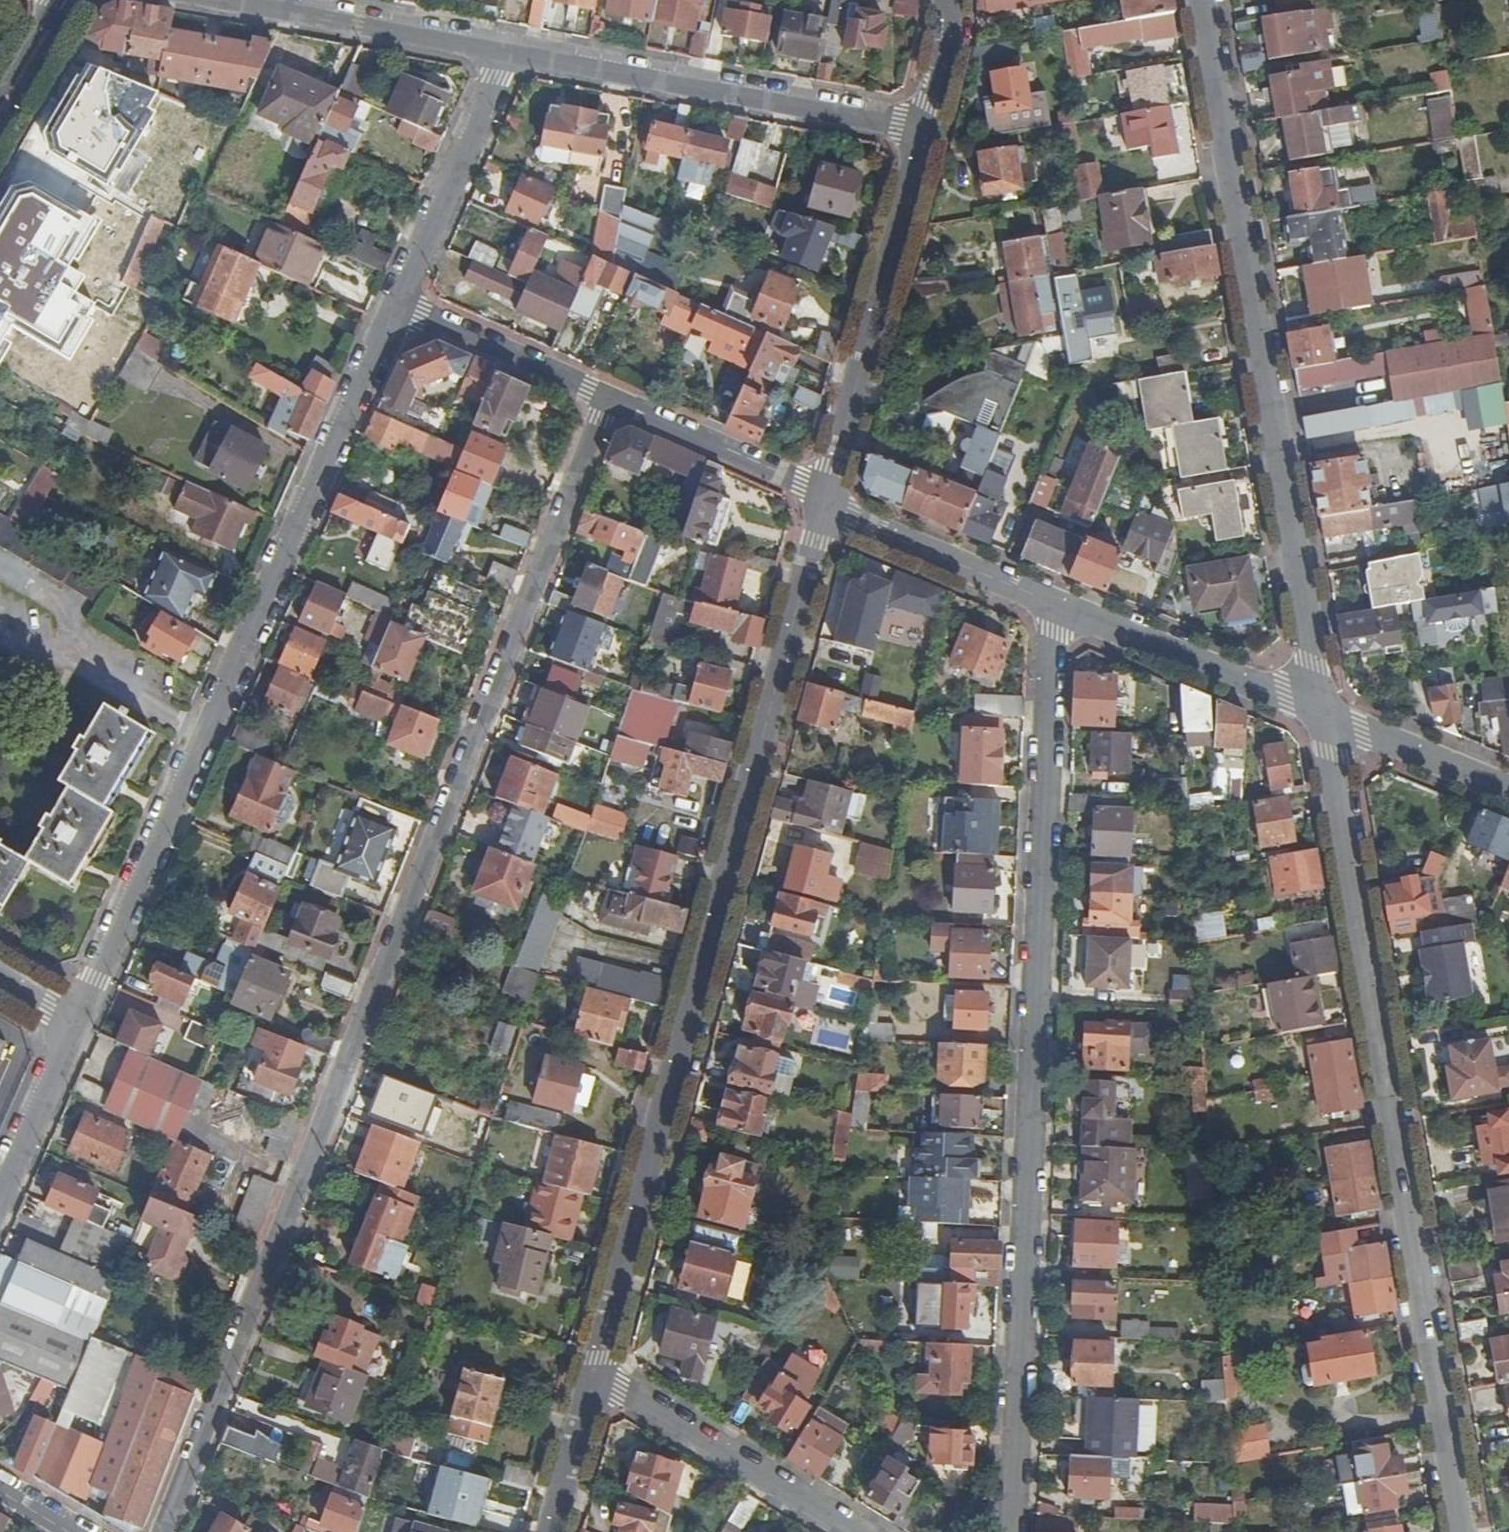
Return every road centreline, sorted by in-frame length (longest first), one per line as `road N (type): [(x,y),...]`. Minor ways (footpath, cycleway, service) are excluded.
road 1 (residential): [(611,398),(165,1531)]
road 2 (residential): [(1010,1531),(1057,603)]
road 3 (residential): [(828,497),(591,1378)]
road 4 (residential): [(1324,713),(1464,1531)]
road 5 (residential): [(398,301),(79,1019)]
road 6 (residential): [(1203,0),(1324,713)]
road 7 (residential): [(925,127),(511,49)]
road 8 (residential): [(925,127),(828,497)]
road 9 (residential): [(862,1531),(617,1383),(591,1378)]
road 10 (residential): [(1057,603),(1324,713)]
road 11 (residential): [(511,49),(398,301)]
road 12 (residential): [(511,49),(245,0)]
road 13 (residential): [(828,497),(1057,603)]
road 14 (residential): [(611,398),(828,497)]
road 15 (residential): [(398,301),(611,398)]
road 16 (residential): [(1324,713),(1508,790)]
road 17 (residential): [(79,1019),(0,1198)]
road 18 (residential): [(591,1378),(550,1531)]
road 19 (secondary): [(0,113),(66,0)]
road 20 (residential): [(948,0),(948,36),(925,127)]

